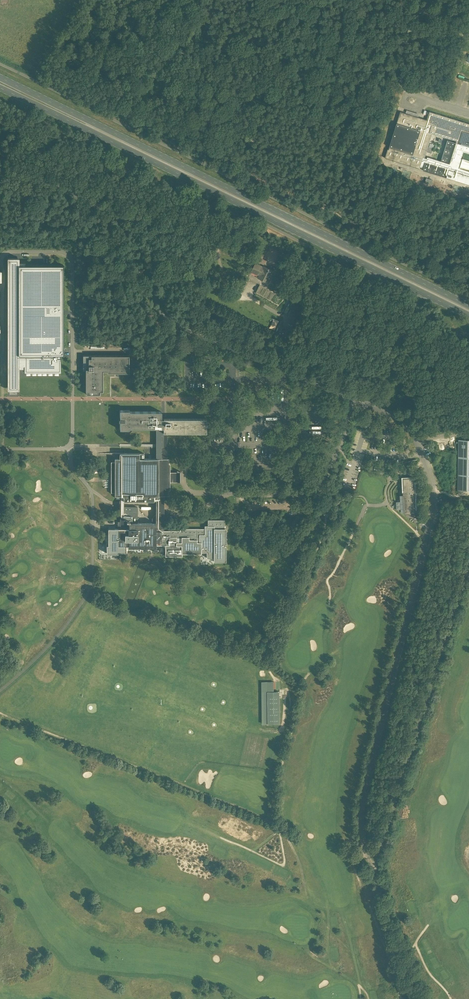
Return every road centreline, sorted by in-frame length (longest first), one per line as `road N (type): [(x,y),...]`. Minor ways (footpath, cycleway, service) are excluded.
road 1 (unclassified): [(374,871),(361,809),(434,498),(412,431),(388,413),(172,322),(114,216),(75,194),(0,173)]
road 2 (primary): [(468,306),(0,78)]
road 3 (primary): [(0,88),(468,315)]
road 4 (track): [(0,713),(296,835),(308,898),(327,914),(330,963),(358,987),(361,998)]
road 5 (track): [(181,820),(249,850),(279,830),(279,780),(302,687),(332,649),(327,580),(368,505)]
road 6 (track): [(401,998),(347,827),(379,667),(389,635),(404,628)]
road 7 (unclassified): [(374,871),(468,563)]
road 8 (track): [(289,738),(283,684),(262,651),(320,544),(326,519),(315,490)]
road 9 (unclassified): [(416,998),(374,871)]

